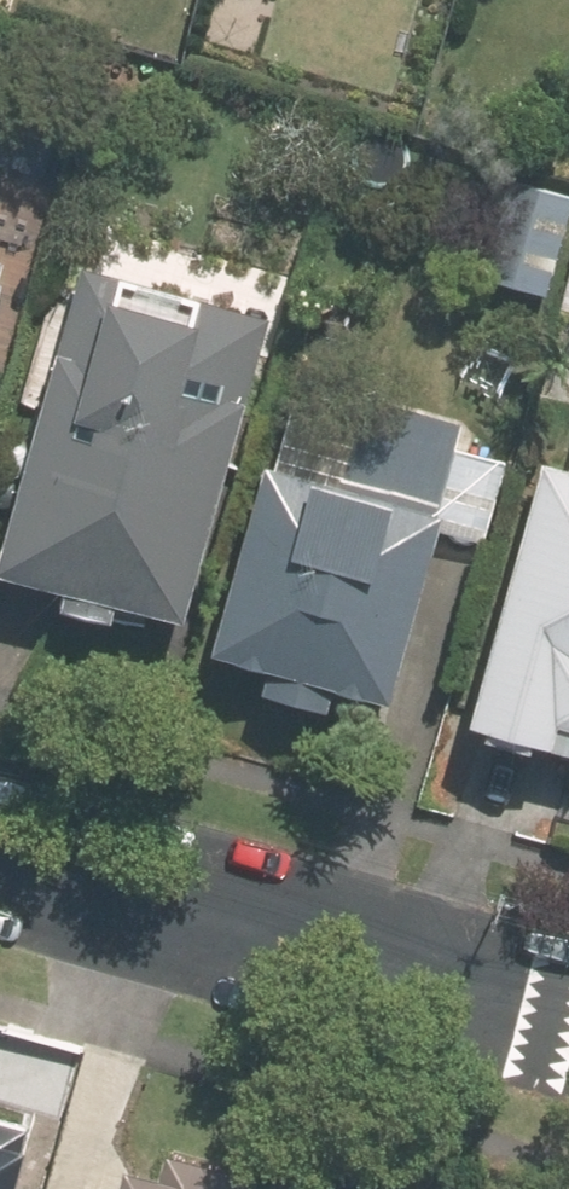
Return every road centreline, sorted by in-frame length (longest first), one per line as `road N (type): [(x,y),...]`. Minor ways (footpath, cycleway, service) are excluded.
road 1 (residential): [(0,847),(568,1011)]

